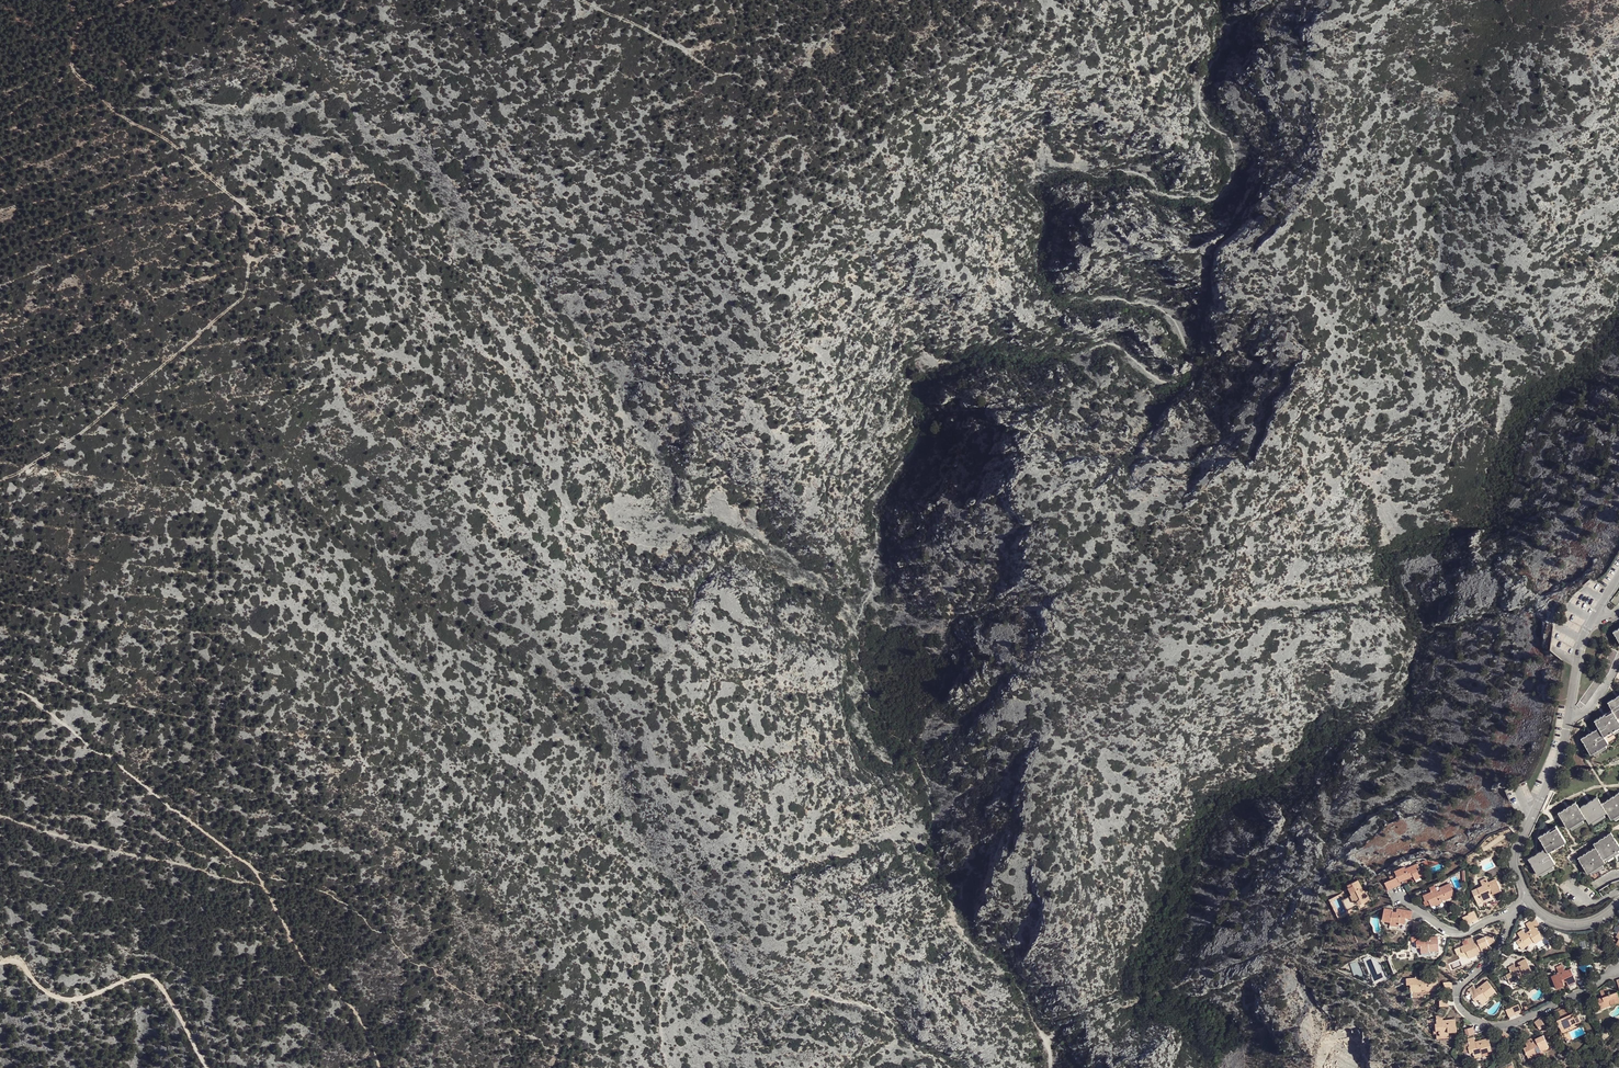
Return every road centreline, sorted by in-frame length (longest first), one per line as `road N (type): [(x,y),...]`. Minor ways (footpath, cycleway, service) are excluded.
road 1 (track): [(0,479),(75,437),(246,290),(259,229),(254,213),(167,139),(113,110),(74,70),(78,27),(132,0)]
road 2 (residential): [(1617,969),(1499,1027),(1481,1023),(1462,1004),(1461,987),(1501,949),(1513,917)]
road 3 (track): [(0,964),(19,962),(55,997),(76,1000),(127,979),(155,980),(208,1067)]
road 4 (residential): [(1529,899),(1514,855),(1559,758),(1568,715)]
road 5 (track): [(581,0),(717,74)]
road 6 (residential): [(1399,897),(1451,932),(1513,917)]

